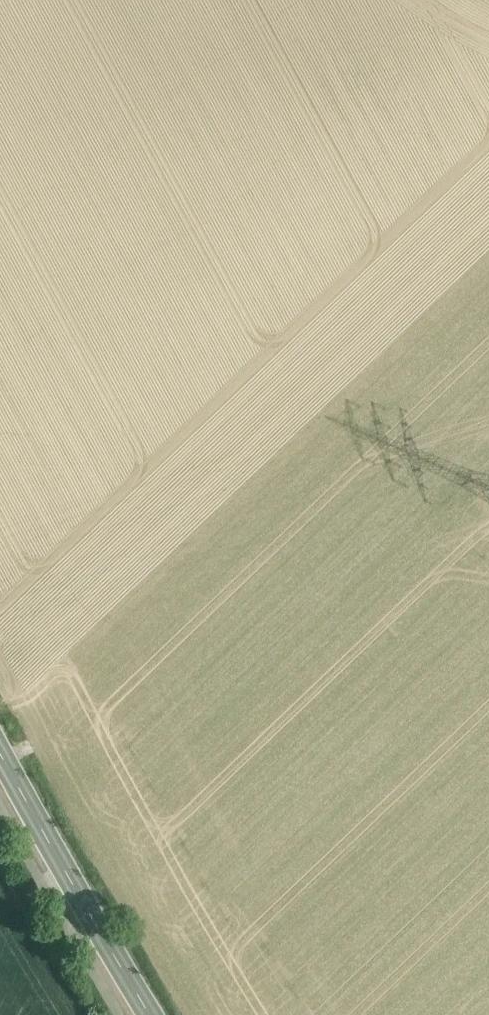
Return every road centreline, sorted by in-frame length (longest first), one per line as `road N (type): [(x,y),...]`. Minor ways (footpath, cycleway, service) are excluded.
road 1 (secondary): [(153,1014),(0,751)]

